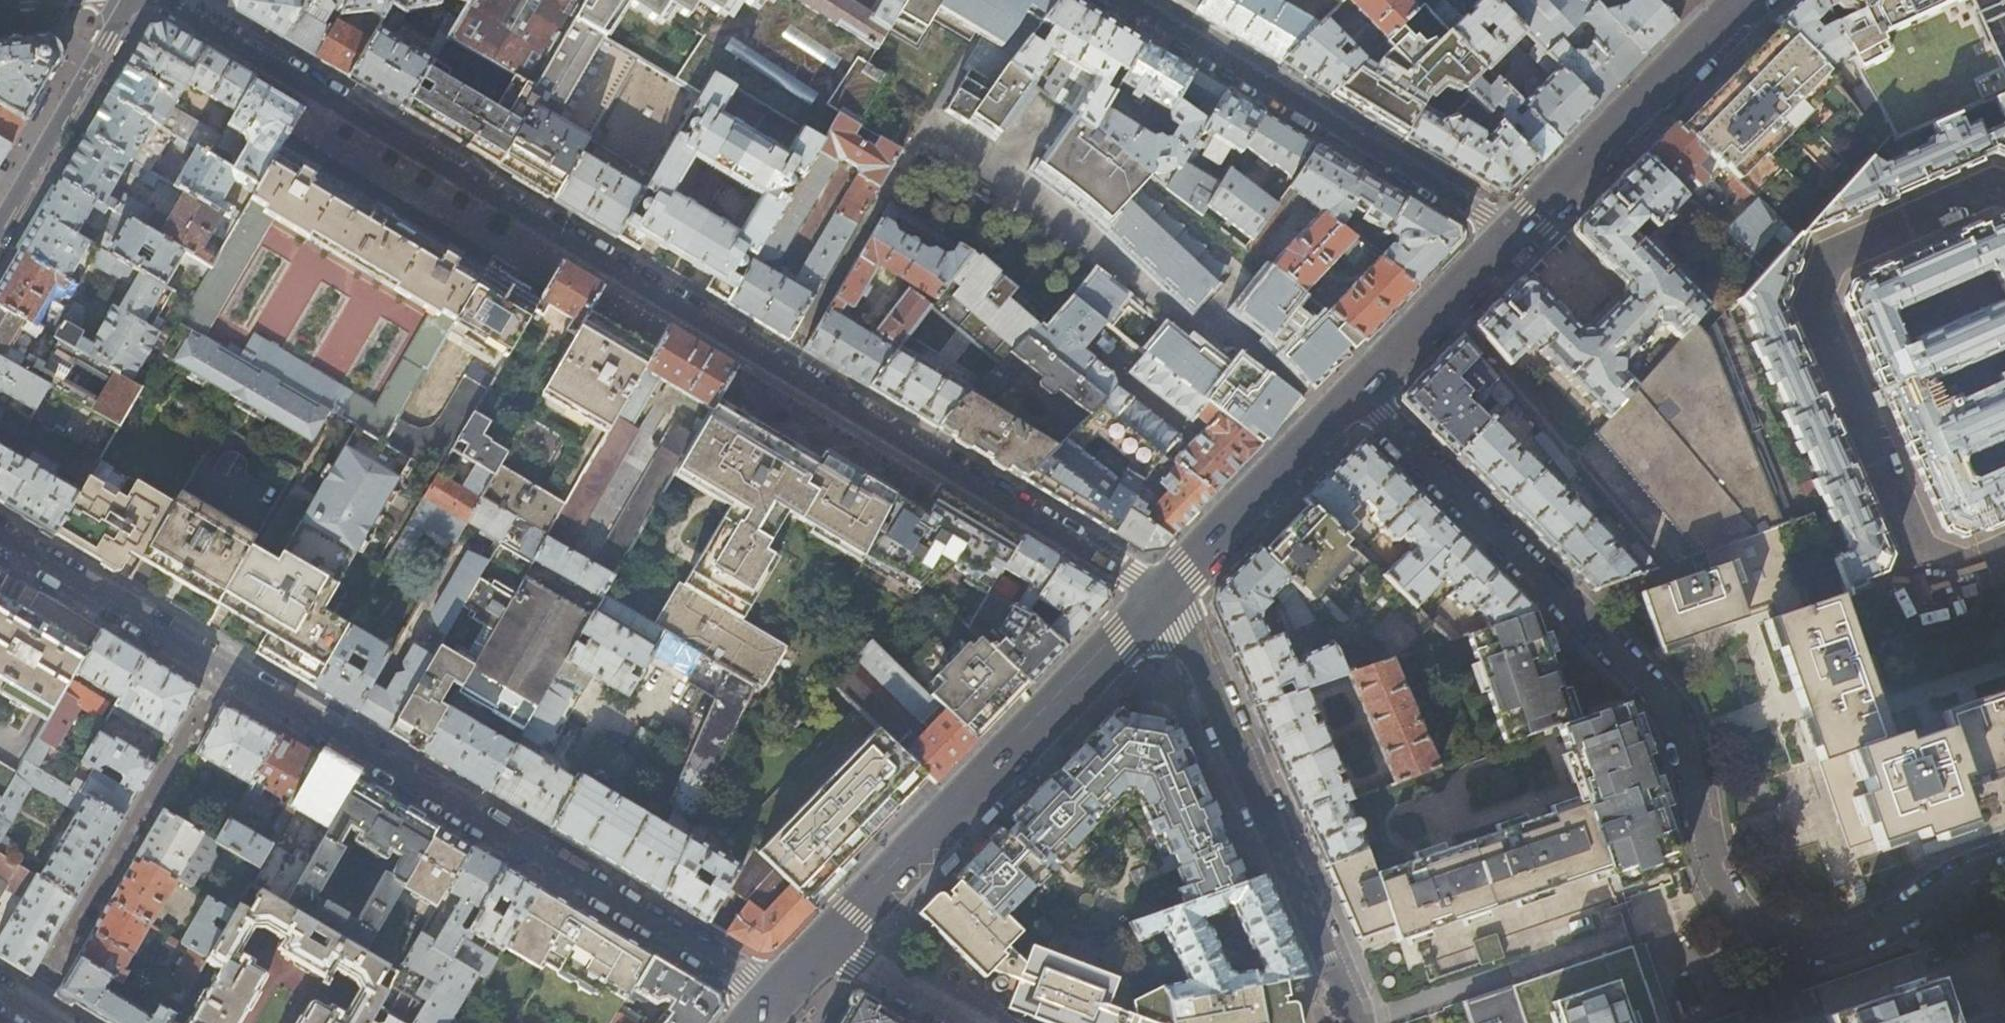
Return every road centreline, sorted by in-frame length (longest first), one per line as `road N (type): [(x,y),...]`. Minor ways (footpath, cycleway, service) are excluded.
road 1 (residential): [(164,0),(1167,594)]
road 2 (residential): [(2004,857),(1853,940),(1792,948),(1756,935),(1710,880),(1697,788),(1663,697),(1359,393)]
road 3 (residential): [(773,999),(226,672)]
road 4 (residential): [(1933,582),(1811,303),(1833,254),(1990,185),(2004,189)]
road 5 (tertiary): [(831,942),(1167,594)]
road 6 (residential): [(1167,594),(1360,1022)]
road 7 (residential): [(1126,0),(1514,237)]
road 8 (residential): [(56,964),(226,672)]
road 9 (tertiary): [(1514,237),(1746,0)]
road 10 (tertiary): [(1167,594),(1359,393)]
road 11 (residential): [(226,672),(0,536)]
road 12 (residential): [(131,0),(0,224)]
road 13 (tertiary): [(1359,393),(1514,237)]
road 14 (residential): [(831,942),(963,1022)]

